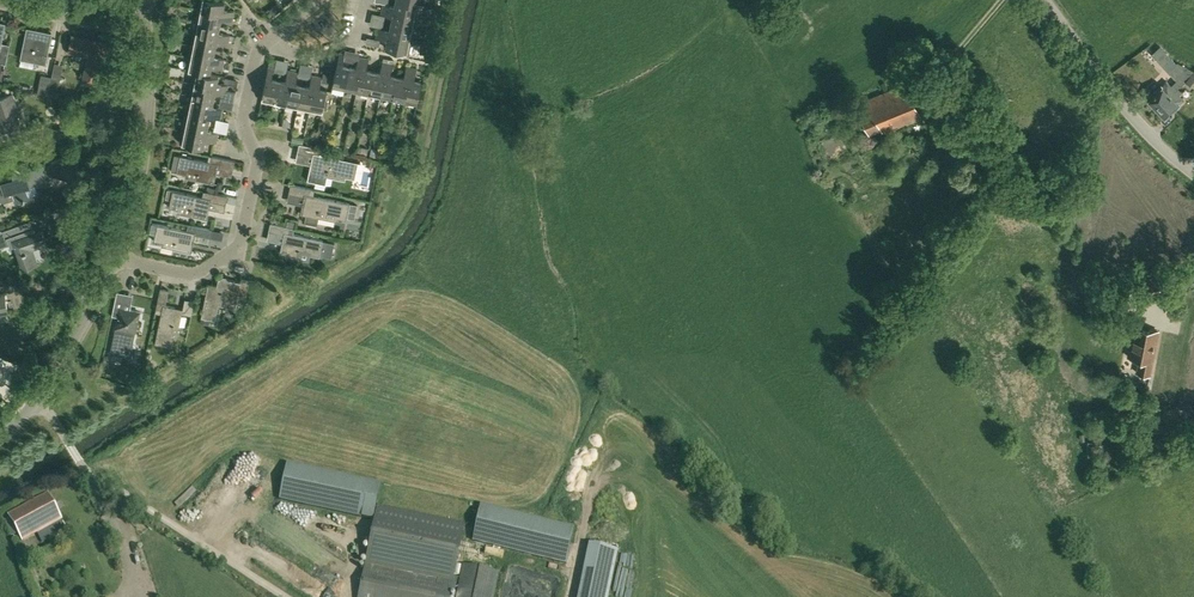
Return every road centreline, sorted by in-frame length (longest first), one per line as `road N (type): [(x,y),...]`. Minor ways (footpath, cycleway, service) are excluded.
road 1 (residential): [(113,258),(192,274),(233,249),(254,163),(240,126),(253,57),(265,43)]
road 2 (unclassified): [(1186,167),(1117,97),(1045,0)]
road 3 (residential): [(0,439),(59,366),(113,258)]
road 4 (residential): [(113,258),(138,178),(148,97)]
road 5 (unclassified): [(0,156),(56,137),(110,101),(148,97)]
road 6 (residential): [(265,43),(326,57),(358,38),(365,0)]

